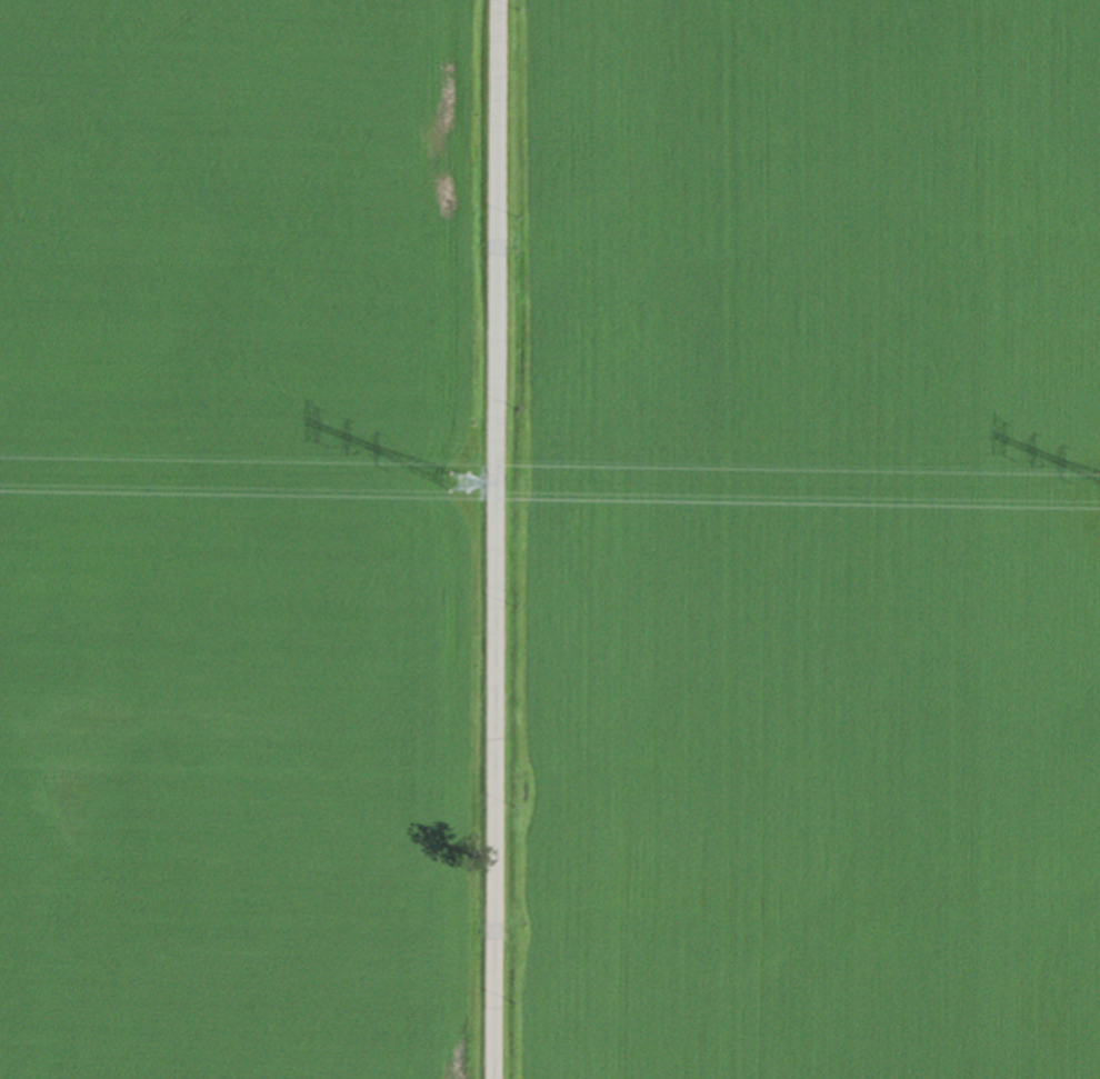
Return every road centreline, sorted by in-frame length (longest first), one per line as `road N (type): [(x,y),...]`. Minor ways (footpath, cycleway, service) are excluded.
road 1 (residential): [(503,0),(496,1078)]

